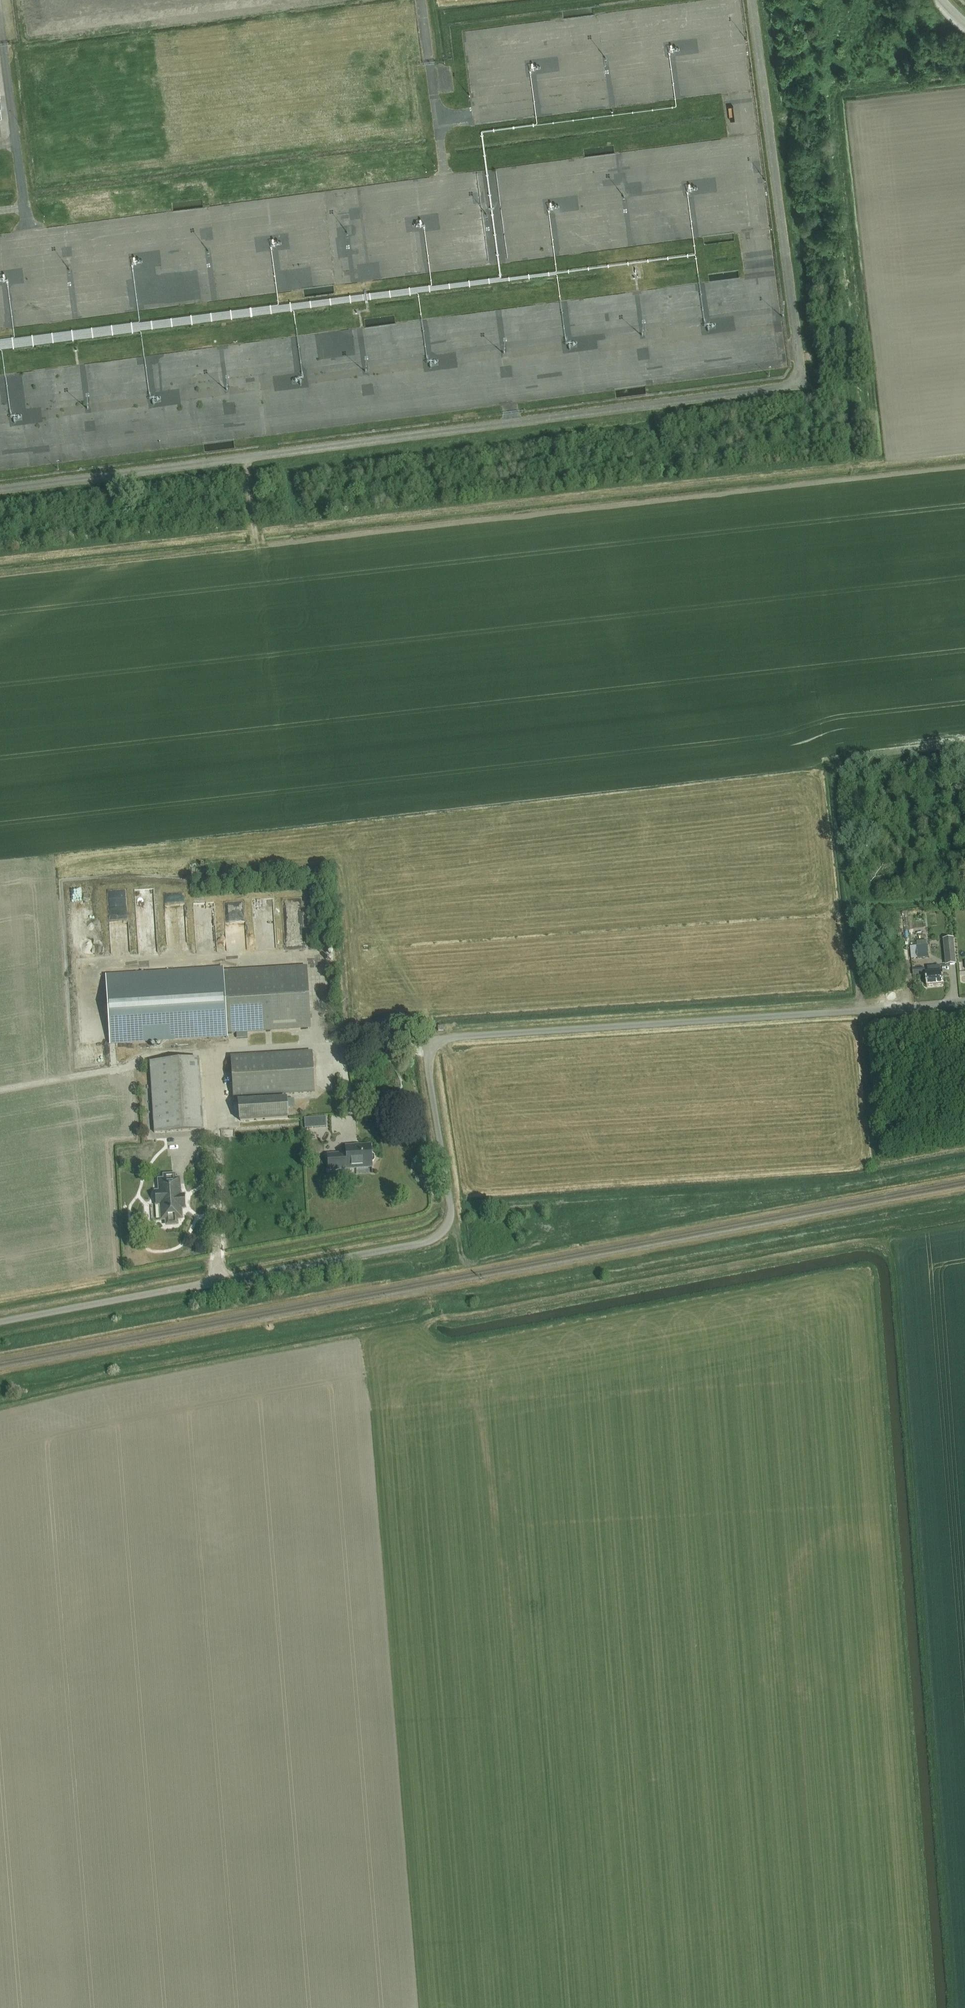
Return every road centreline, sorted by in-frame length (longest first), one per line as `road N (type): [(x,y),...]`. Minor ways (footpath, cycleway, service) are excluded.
road 1 (unclassified): [(0,1324),(437,1236),(449,1217),(427,1064),(441,1042),(964,1004)]

